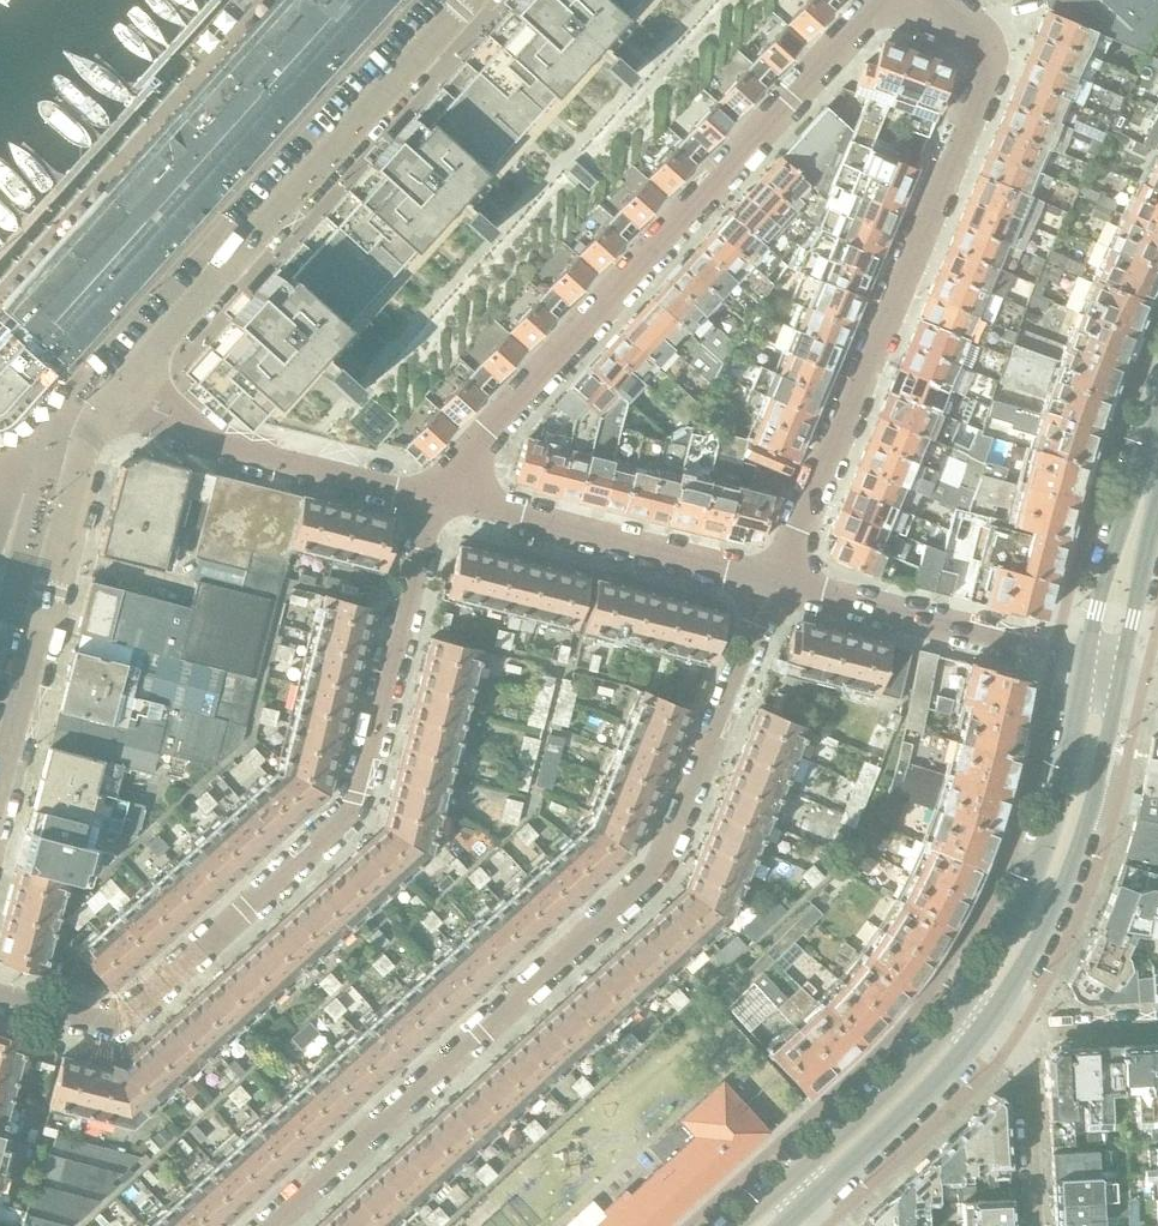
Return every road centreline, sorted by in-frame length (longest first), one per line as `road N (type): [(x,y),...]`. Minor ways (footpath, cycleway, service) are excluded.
road 1 (residential): [(274,1225),(654,876),(775,581)]
road 2 (residential): [(433,502),(353,810),(115,1025),(0,996)]
road 3 (residential): [(433,502),(881,0)]
road 4 (residential): [(775,581),(994,44),(946,0)]
road 5 (residential): [(99,412),(468,0)]
road 6 (residential): [(0,779),(99,412)]
road 7 (secondary): [(994,1018),(1073,849),(1119,666)]
road 8 (secondary): [(1088,660),(1047,839),(967,1001)]
road 9 (residential): [(775,581),(433,502)]
road 10 (residential): [(433,502),(99,412)]
road 11 (residential): [(1088,660),(775,581)]
road 12 (secondary): [(809,1204),(950,1074),(994,1018)]
road 13 (secondary): [(967,1001),(927,1054),(789,1181)]
road 14 (secondary): [(1157,418),(1088,660)]
road 15 (residential): [(1037,1225),(1029,1038)]
road 16 (secondary): [(1119,666),(1157,515)]
road 17 (residential): [(1157,1030),(1029,1038)]

